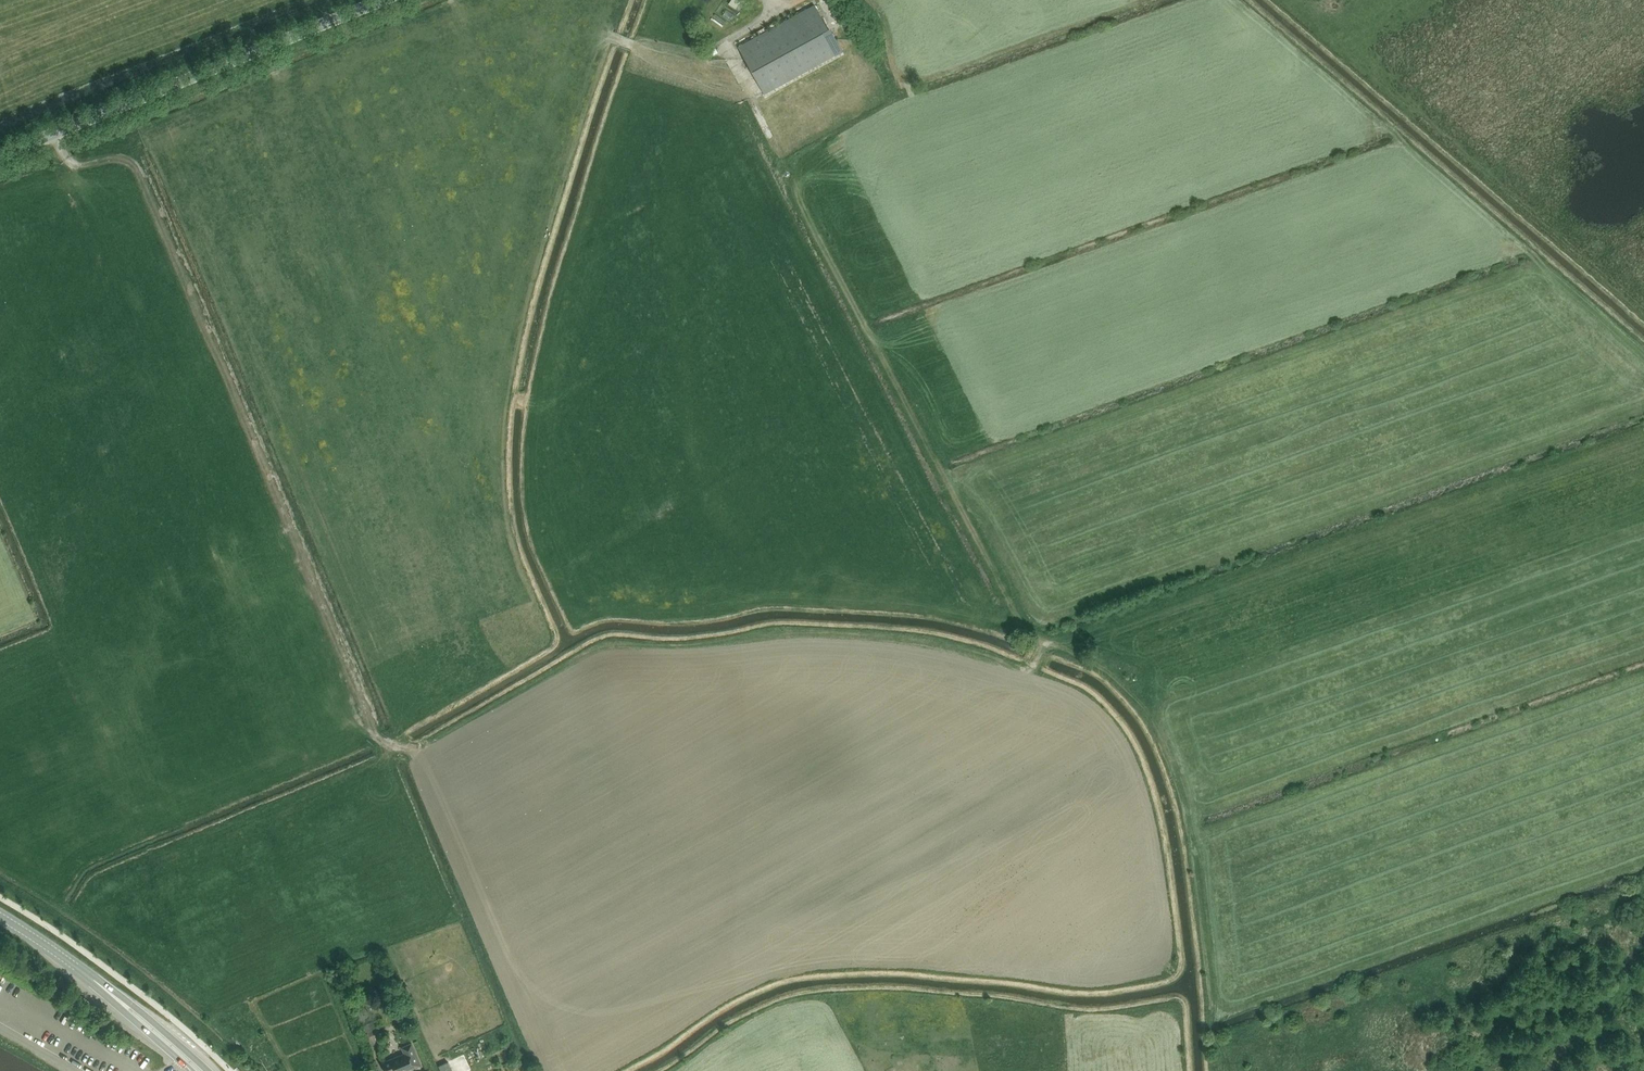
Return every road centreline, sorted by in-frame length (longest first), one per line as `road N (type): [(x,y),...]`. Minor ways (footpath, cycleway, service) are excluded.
road 1 (unclassified): [(0,156),(378,0)]
road 2 (secondary): [(121,1002),(0,917)]

